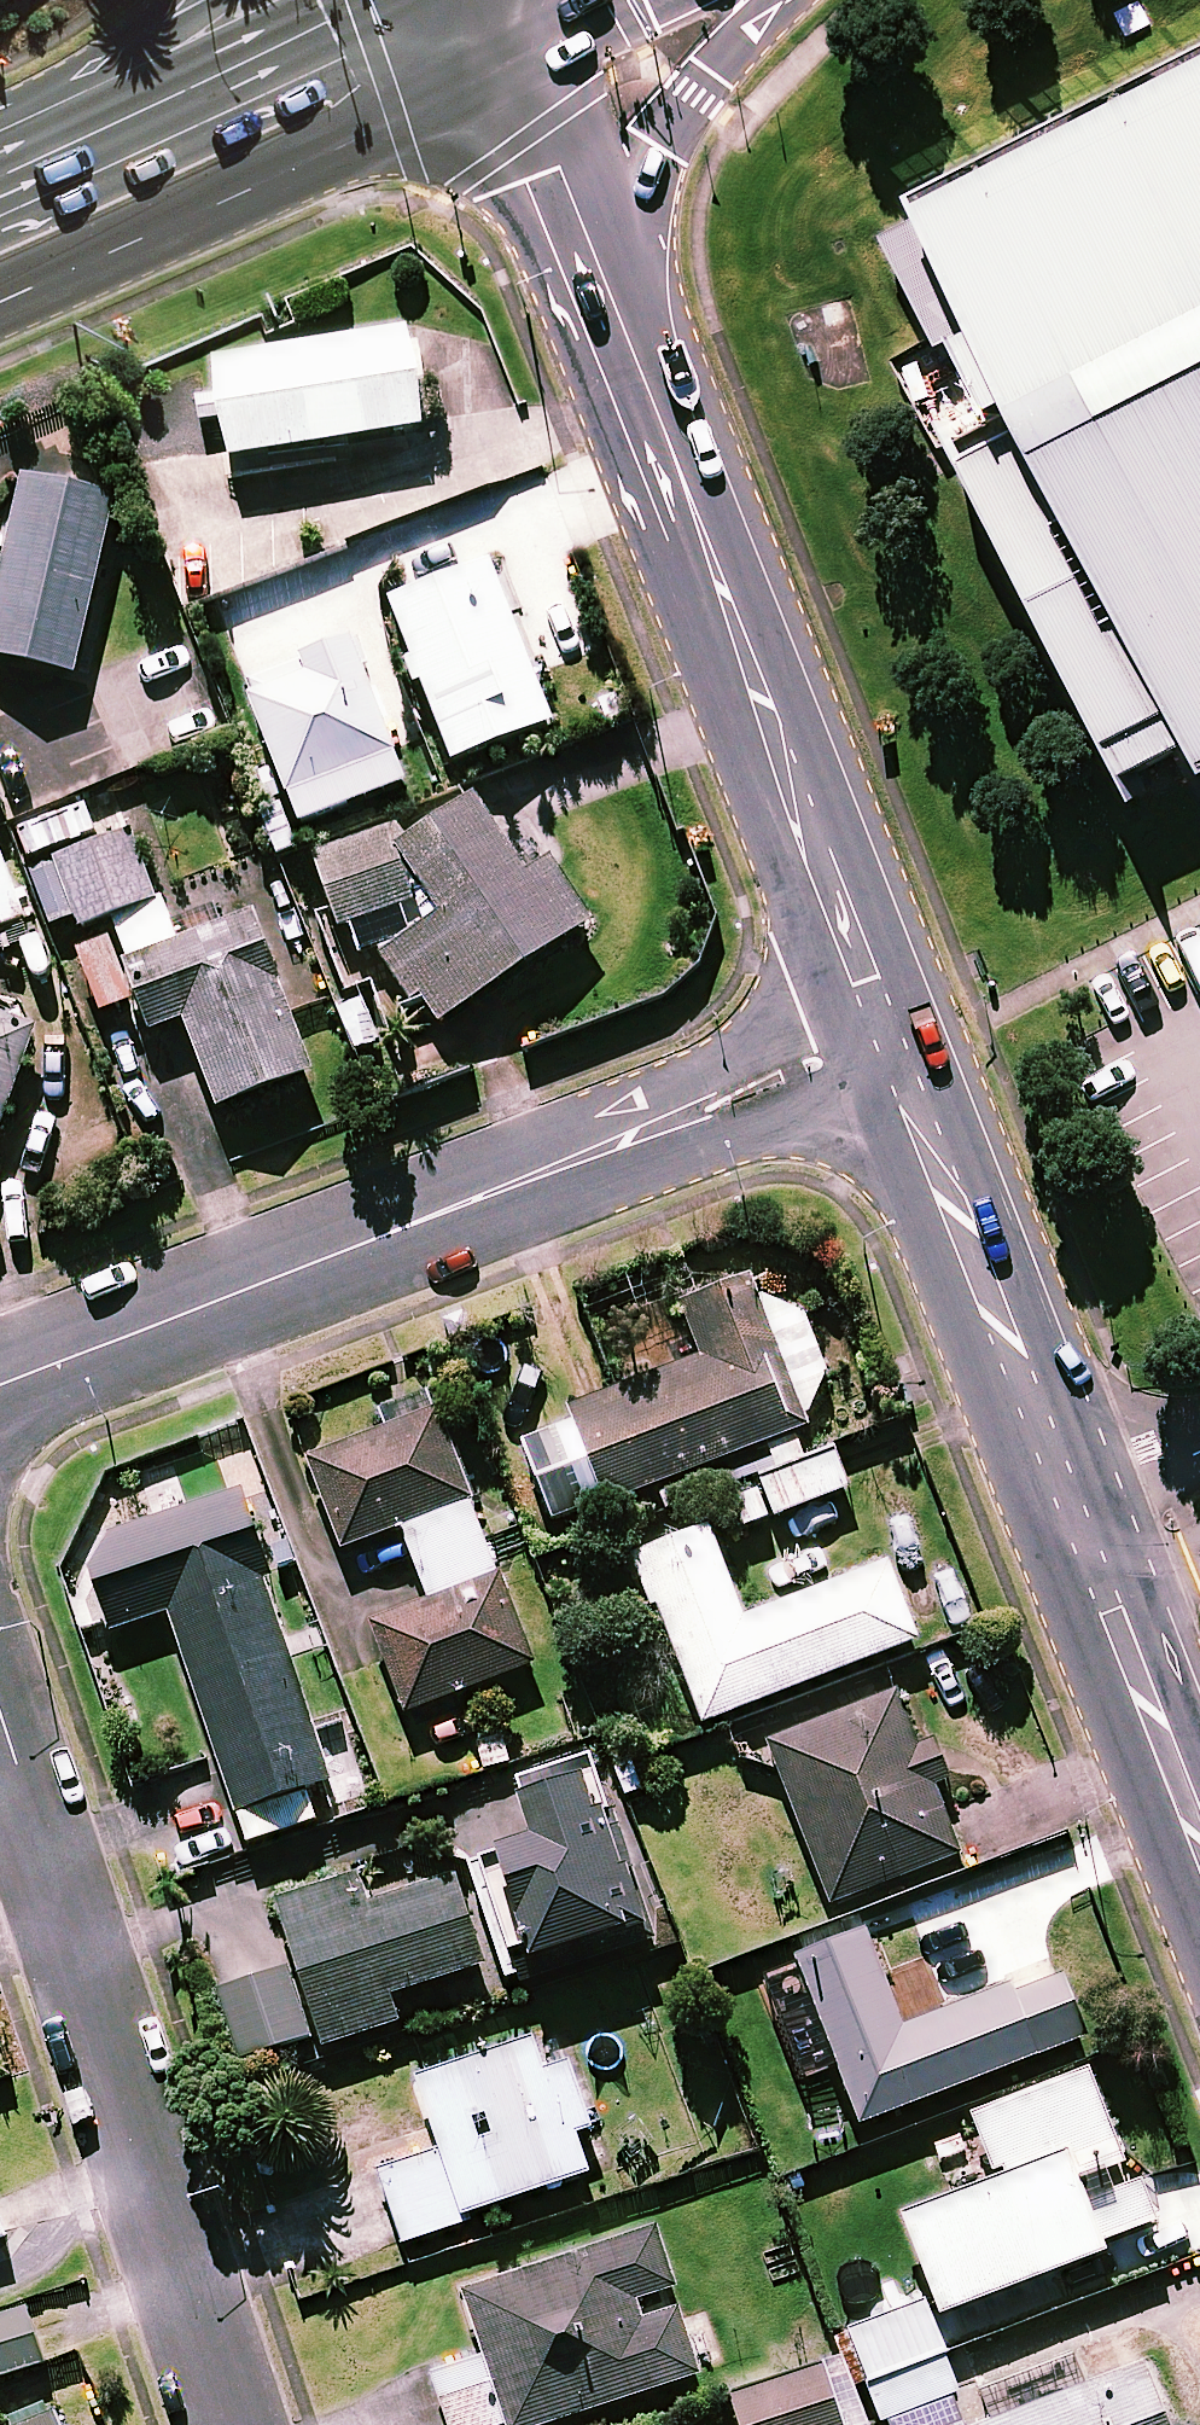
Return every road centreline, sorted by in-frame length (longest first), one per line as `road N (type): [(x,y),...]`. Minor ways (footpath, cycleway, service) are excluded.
road 1 (residential): [(889,1036),(0,1389)]
road 2 (tertiary): [(889,1036),(1199,1839)]
road 3 (tertiary): [(613,305),(889,1036)]
road 4 (residential): [(236,2424),(0,1719)]
road 5 (secondary): [(511,53),(306,167),(0,303)]
road 6 (secondary): [(0,193),(401,0)]
road 7 (secondary): [(760,0),(658,151),(613,305)]
road 8 (tertiary): [(511,53),(613,305)]

